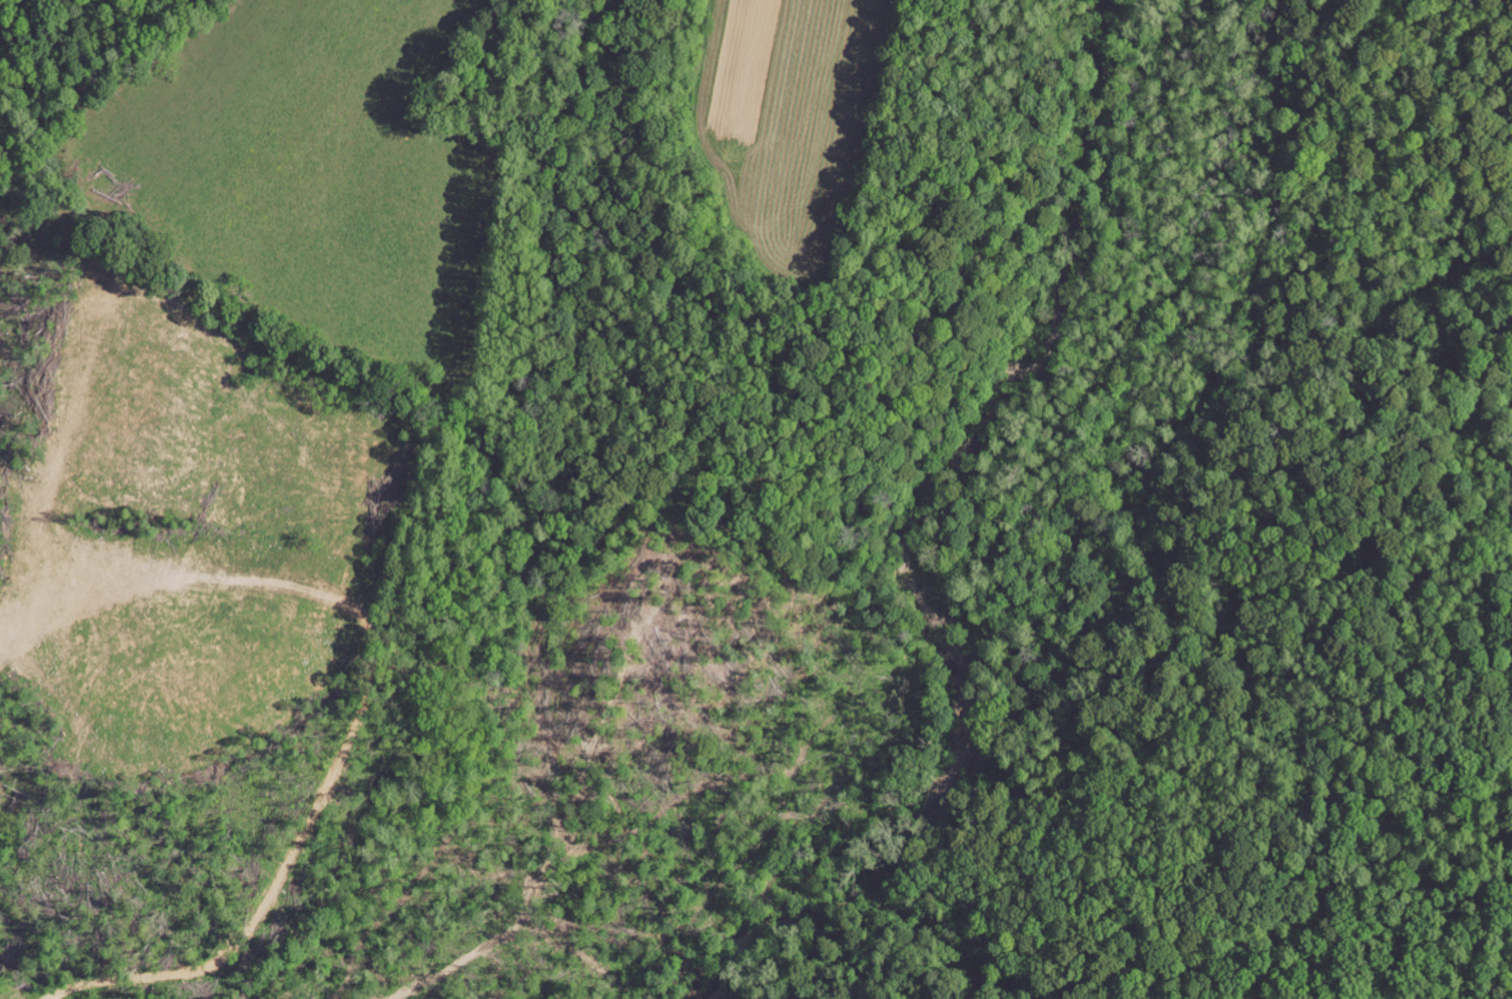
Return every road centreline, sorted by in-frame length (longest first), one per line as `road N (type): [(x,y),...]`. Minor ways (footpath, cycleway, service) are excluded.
road 1 (residential): [(0,930),(107,949),(269,998)]

